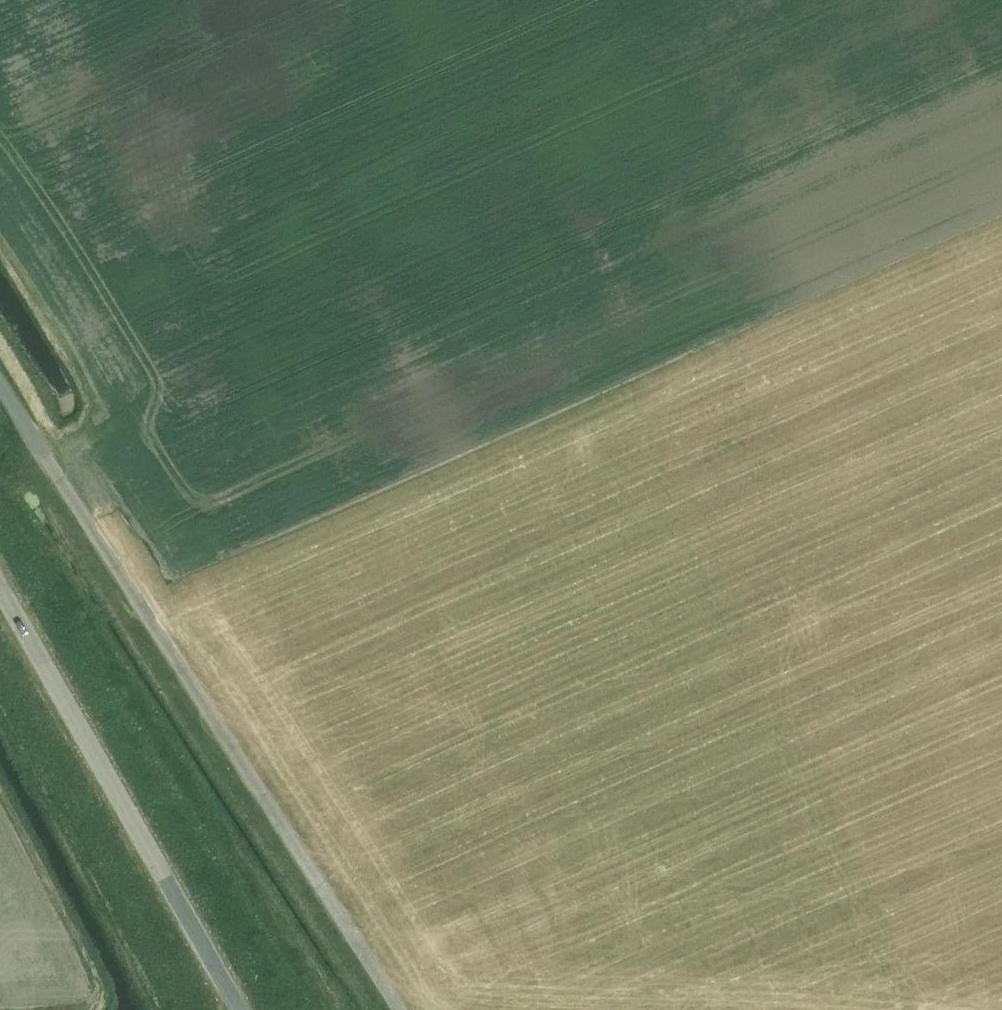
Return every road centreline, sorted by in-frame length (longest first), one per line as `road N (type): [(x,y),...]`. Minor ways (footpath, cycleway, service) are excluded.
road 1 (unclassified): [(239,1009),(0,597)]

